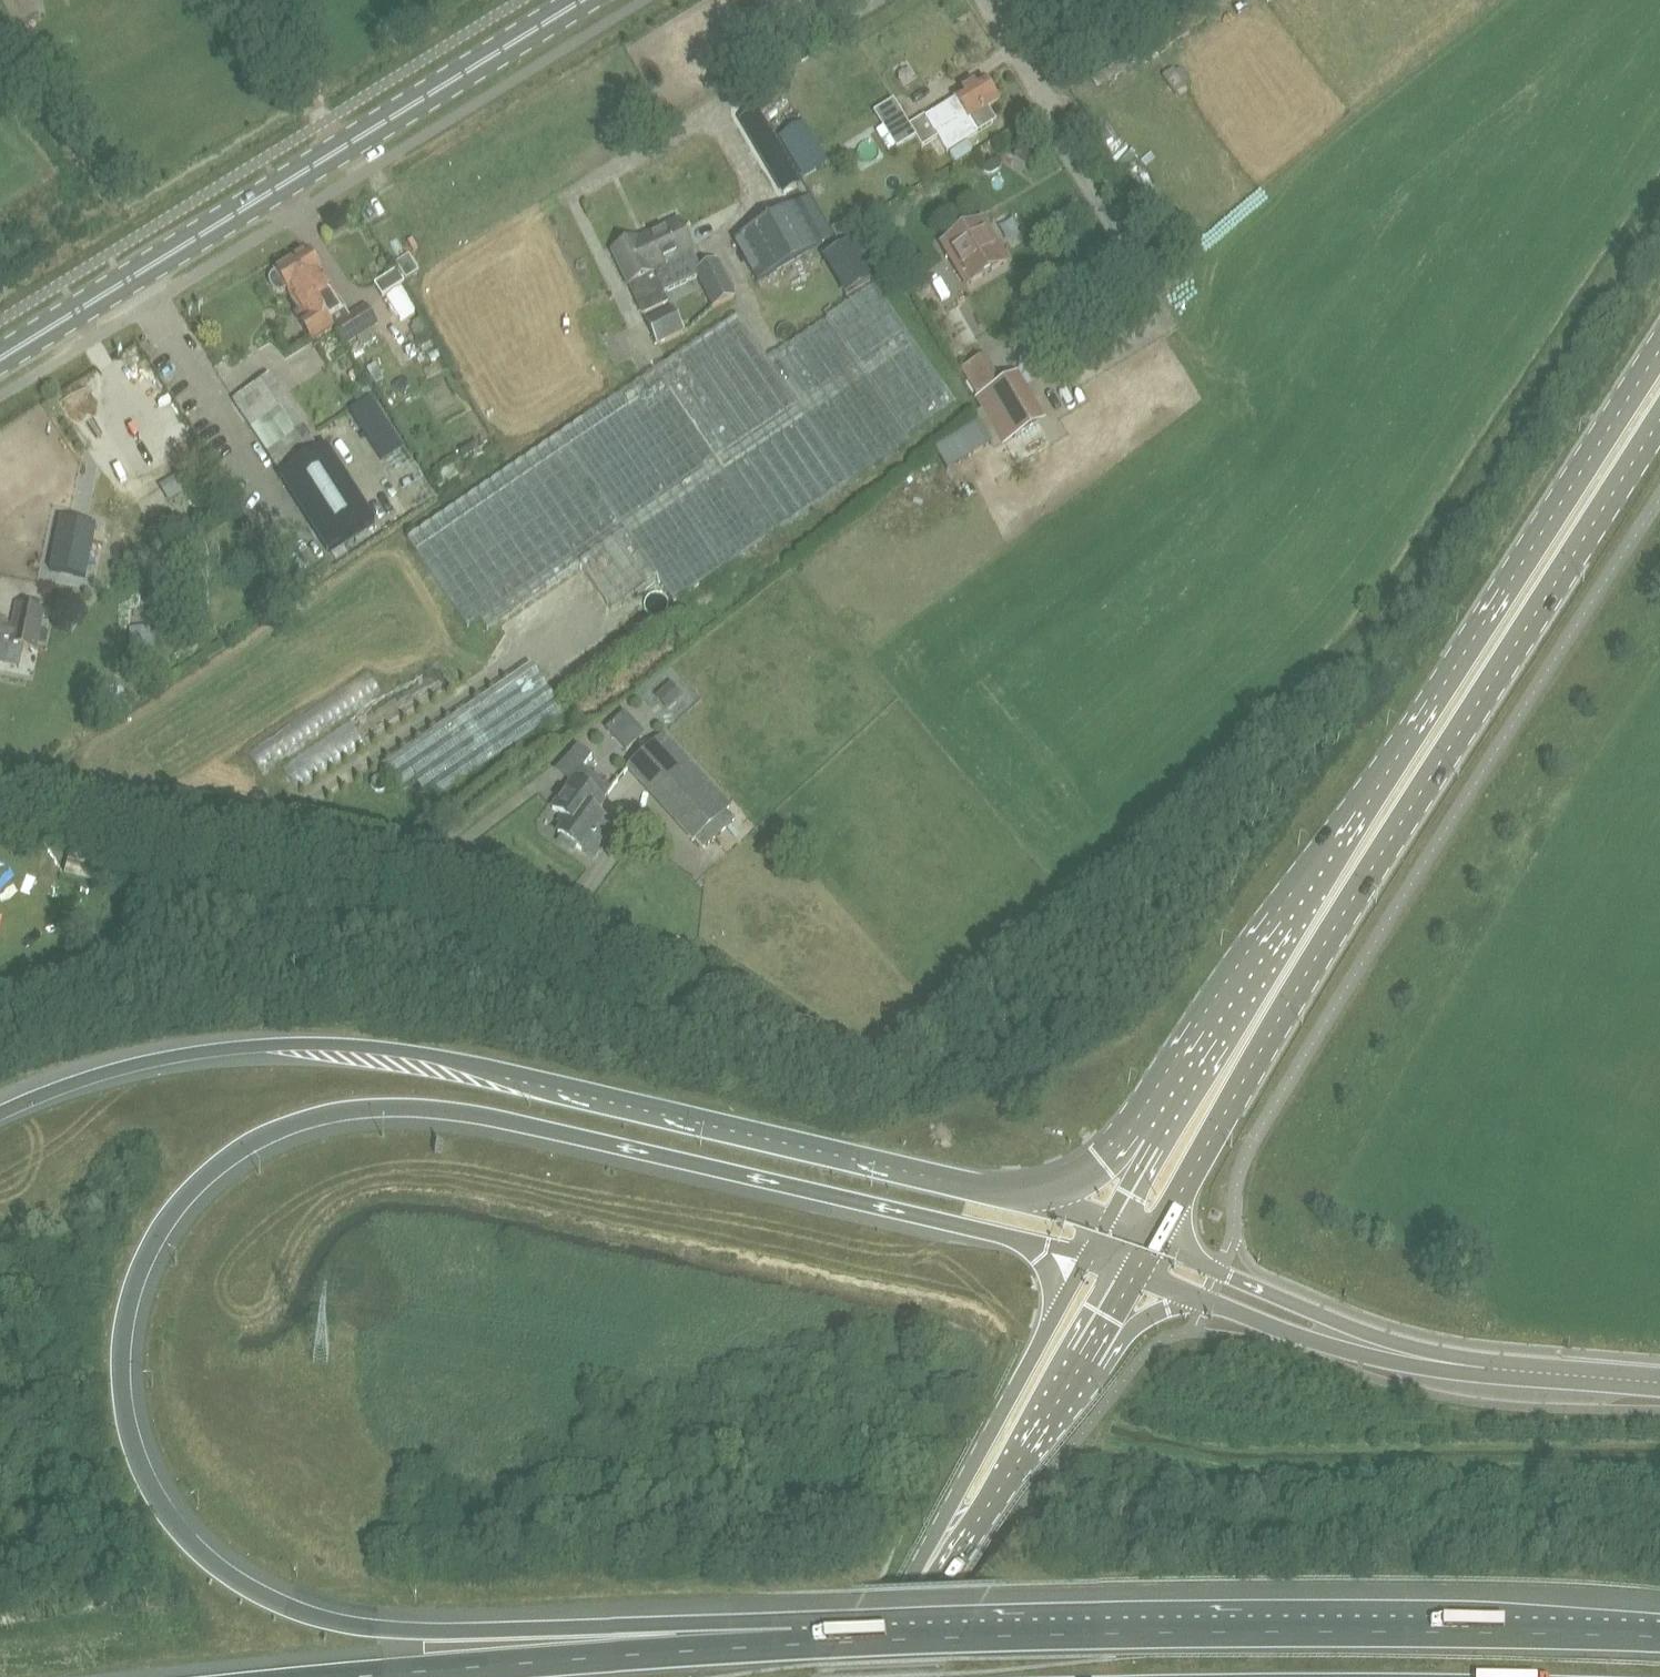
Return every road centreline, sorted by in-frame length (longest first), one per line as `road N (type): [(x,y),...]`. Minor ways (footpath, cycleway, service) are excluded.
road 1 (motorway): [(799,1643),(368,1627),(276,1601),(228,1574),(148,1488),(126,1424),(124,1328),(170,1217),(211,1171),(293,1123),(334,1113),(425,1109),(516,1122),(1089,1253)]
road 2 (motorway): [(997,1193),(468,1065),(348,1044),(172,1054),(0,1112)]
road 3 (primary): [(1153,1242),(1365,880),(1659,419)]
road 4 (primary): [(1659,351),(1153,1136)]
road 5 (motorway): [(1659,1637),(1336,1630),(799,1643)]
road 6 (secondary): [(0,363),(584,0)]
road 7 (unclassified): [(586,930),(537,906),(395,865),(0,788)]
road 8 (motorway): [(799,1643),(357,1676)]
road 9 (primary): [(1089,1253),(955,1498),(923,1571)]
road 10 (unclassified): [(1444,1362),(1153,1242)]
road 11 (primary): [(923,1571),(983,1513),(1085,1358)]
road 12 (unclassified): [(1205,1303),(1323,1343),(1444,1362)]
road 13 (unclassified): [(1659,1382),(1444,1362)]
road 14 (motorway): [(1153,1136),(1051,1188),(997,1193)]
road 15 (primary): [(1085,1358),(1155,1313),(1205,1303)]
road 16 (primary): [(861,1676),(923,1571)]

